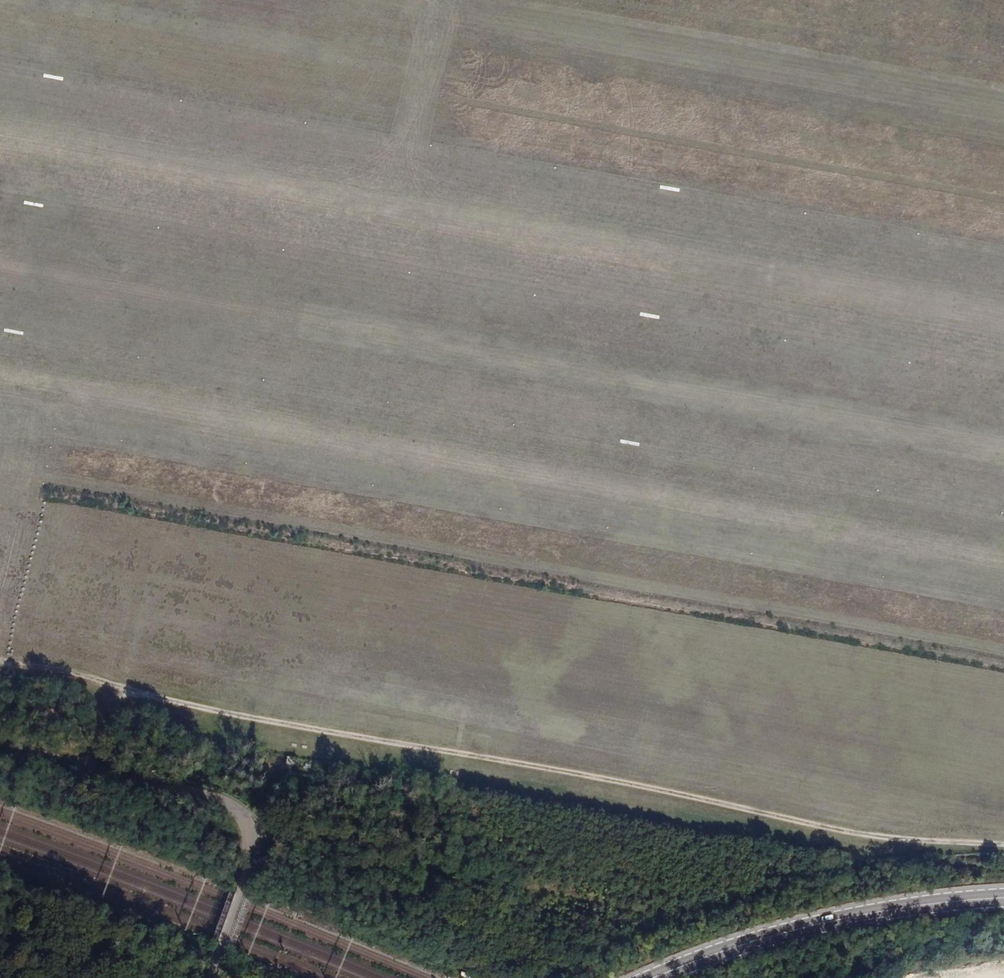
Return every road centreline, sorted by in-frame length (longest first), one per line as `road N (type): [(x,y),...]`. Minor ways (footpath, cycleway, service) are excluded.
road 1 (unclassified): [(215,977),(252,864),(248,822),(211,797),(0,749)]
road 2 (tertiary): [(1003,900),(907,908),(782,934),(655,977)]

